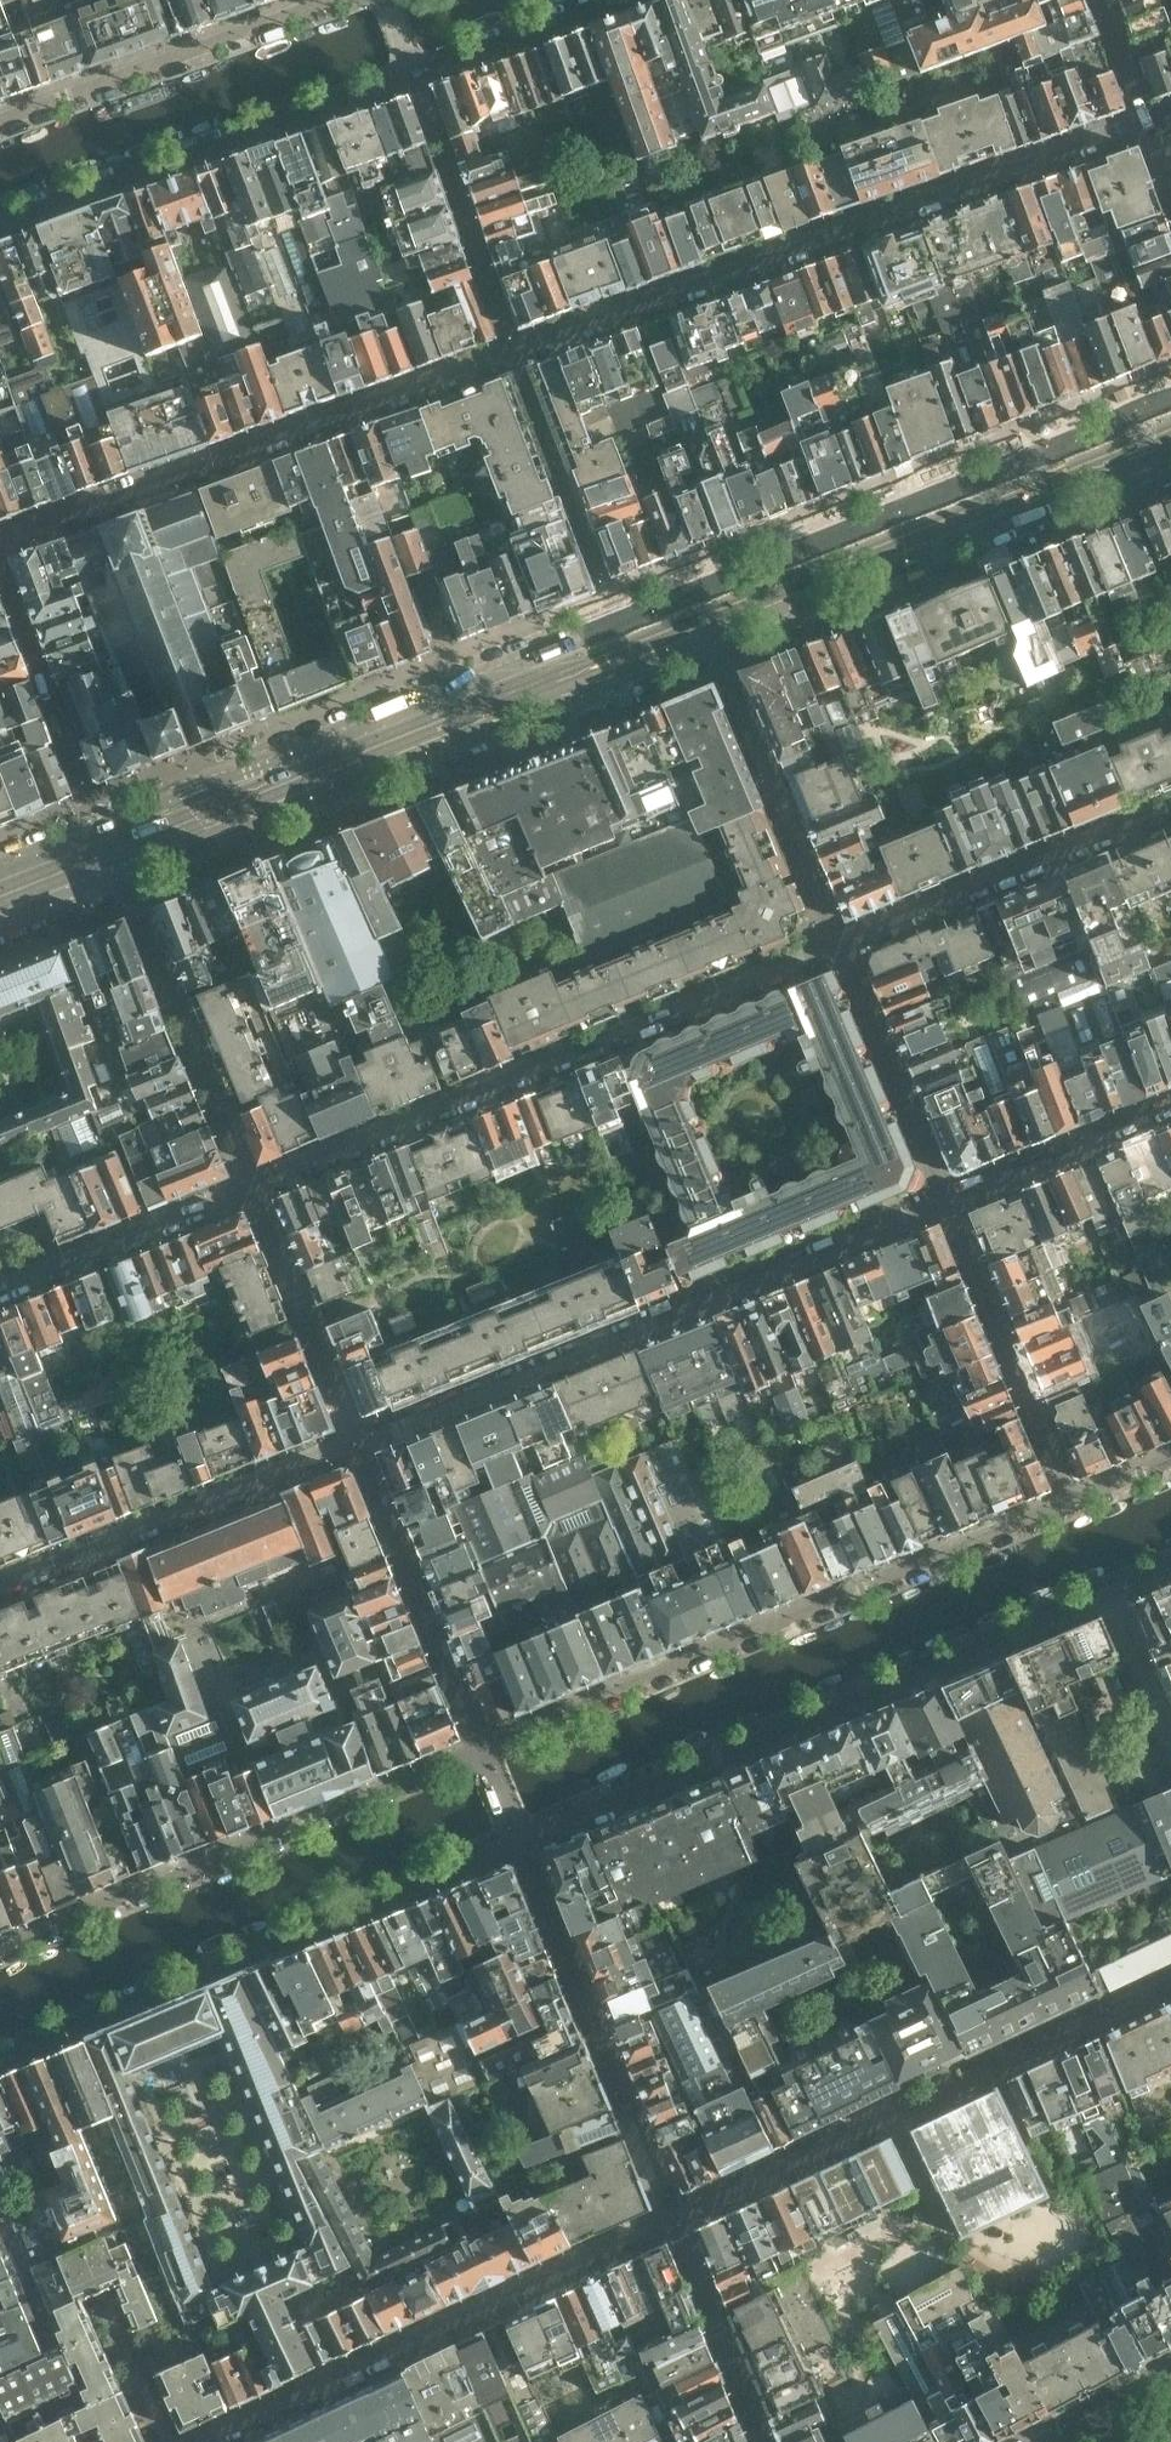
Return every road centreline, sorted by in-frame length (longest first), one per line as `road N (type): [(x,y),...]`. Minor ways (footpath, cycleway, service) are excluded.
road 1 (residential): [(516,359),(1146,125)]
road 2 (residential): [(519,1840),(1110,1593)]
road 3 (residential): [(1072,1502),(481,1748)]
road 4 (residential): [(947,1203),(401,1427),(354,1438)]
road 5 (residential): [(839,944),(252,1191)]
road 6 (residential): [(0,2059),(519,1840)]
road 7 (tertiary): [(115,851),(627,646)]
road 8 (residential): [(0,542),(516,359)]
road 9 (residential): [(0,1949),(481,1748)]
road 10 (residential): [(677,2217),(207,2441)]
road 11 (tertiary): [(704,616),(1170,430)]
road 12 (residential): [(0,228),(415,80)]
road 13 (residential): [(677,2217),(519,1840)]
road 14 (residential): [(354,1438),(0,1589)]
road 15 (residential): [(252,1191),(115,851)]
road 16 (residential): [(1170,809),(839,944)]
road 17 (residential): [(704,616),(839,944)]
road 18 (residential): [(329,0),(0,120)]
road 19 (residential): [(354,1438),(481,1748)]
road 20 (residential): [(947,1203),(1072,1502)]
road 21 (residential): [(627,646),(516,359)]
road 22 (residential): [(0,571),(115,851)]
road 23 (residential): [(516,359),(415,80)]
road 24 (residential): [(839,944),(947,1203)]
road 25 (residential): [(252,1191),(0,1291)]
road 26 (residential): [(354,1438),(252,1191)]
road 27 (residential): [(768,2441),(677,2217)]
road 28 (residential): [(1170,1112),(947,1203)]
road 29 (residential): [(415,80),(631,0)]
road 30 (residential): [(1170,1740),(1110,1593)]
road 31 (residential): [(1099,0),(1146,125)]
road 32 (tertiary): [(0,897),(115,851)]

